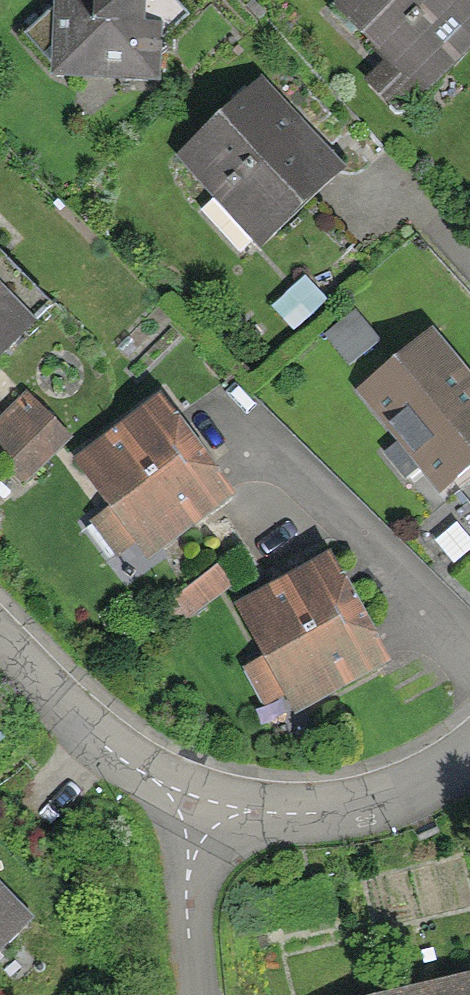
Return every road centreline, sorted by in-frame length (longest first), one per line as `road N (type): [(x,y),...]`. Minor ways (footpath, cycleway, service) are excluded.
road 1 (residential): [(469,751),(412,787),(292,809),(189,798),(81,731),(0,646)]

